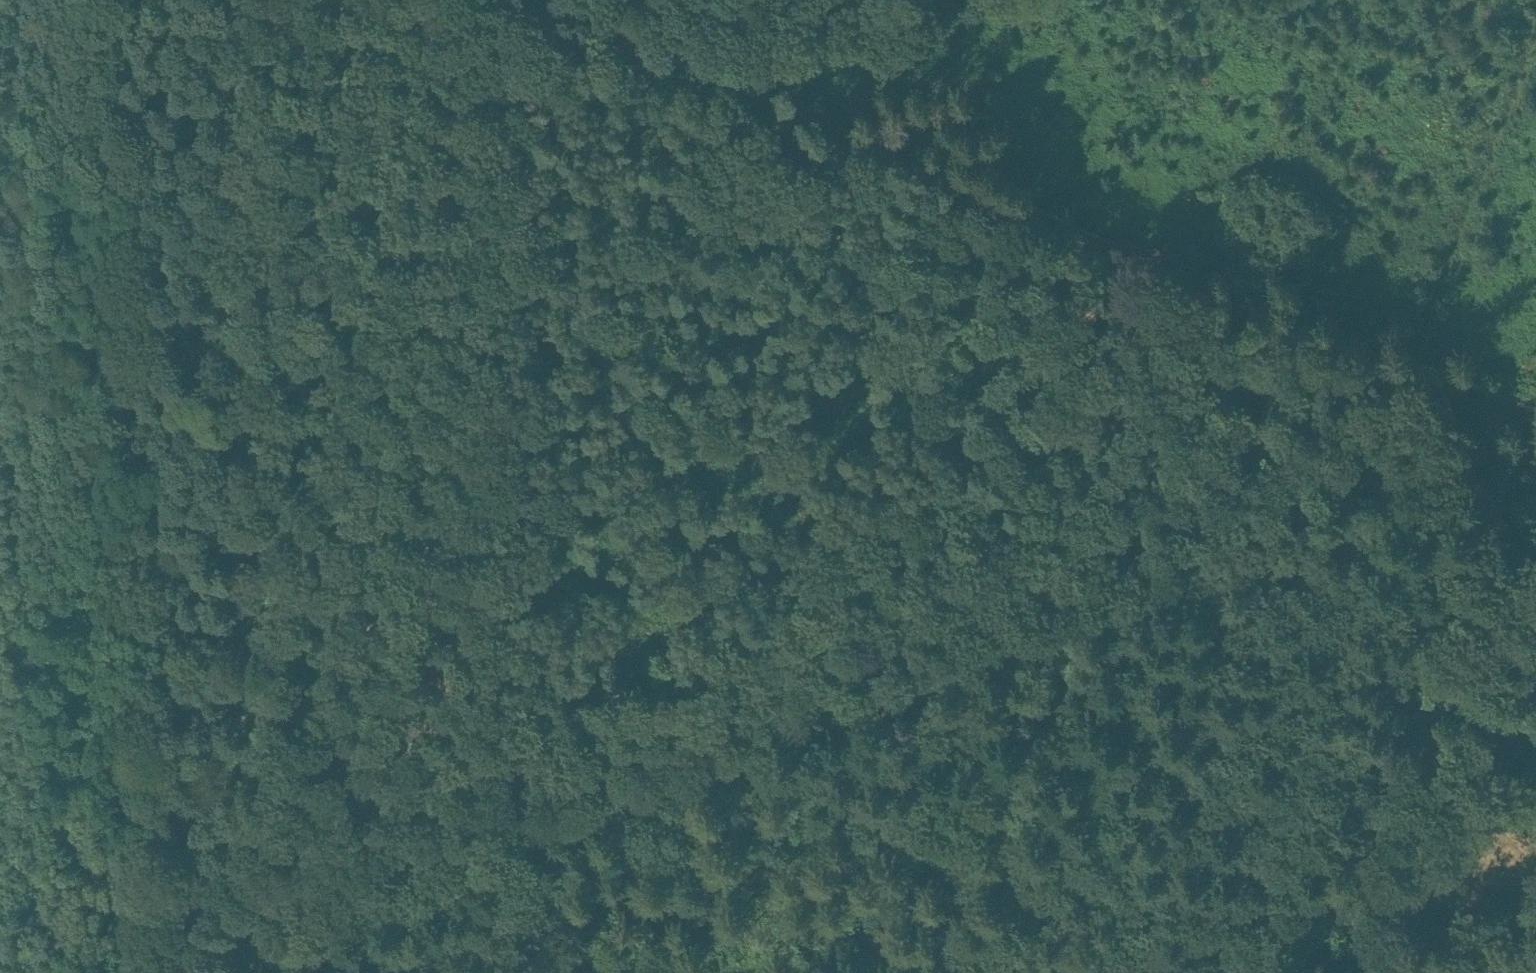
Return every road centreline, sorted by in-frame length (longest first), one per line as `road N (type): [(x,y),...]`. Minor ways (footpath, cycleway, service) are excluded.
road 1 (track): [(244,0),(233,865),(271,972)]
road 2 (track): [(1394,344),(545,0)]
road 3 (track): [(1505,392),(1425,586),(1423,668),(1403,697),(1372,710),(1321,809)]
road 4 (track): [(1394,344),(1535,9)]
road 5 (track): [(1394,344),(1505,392)]

